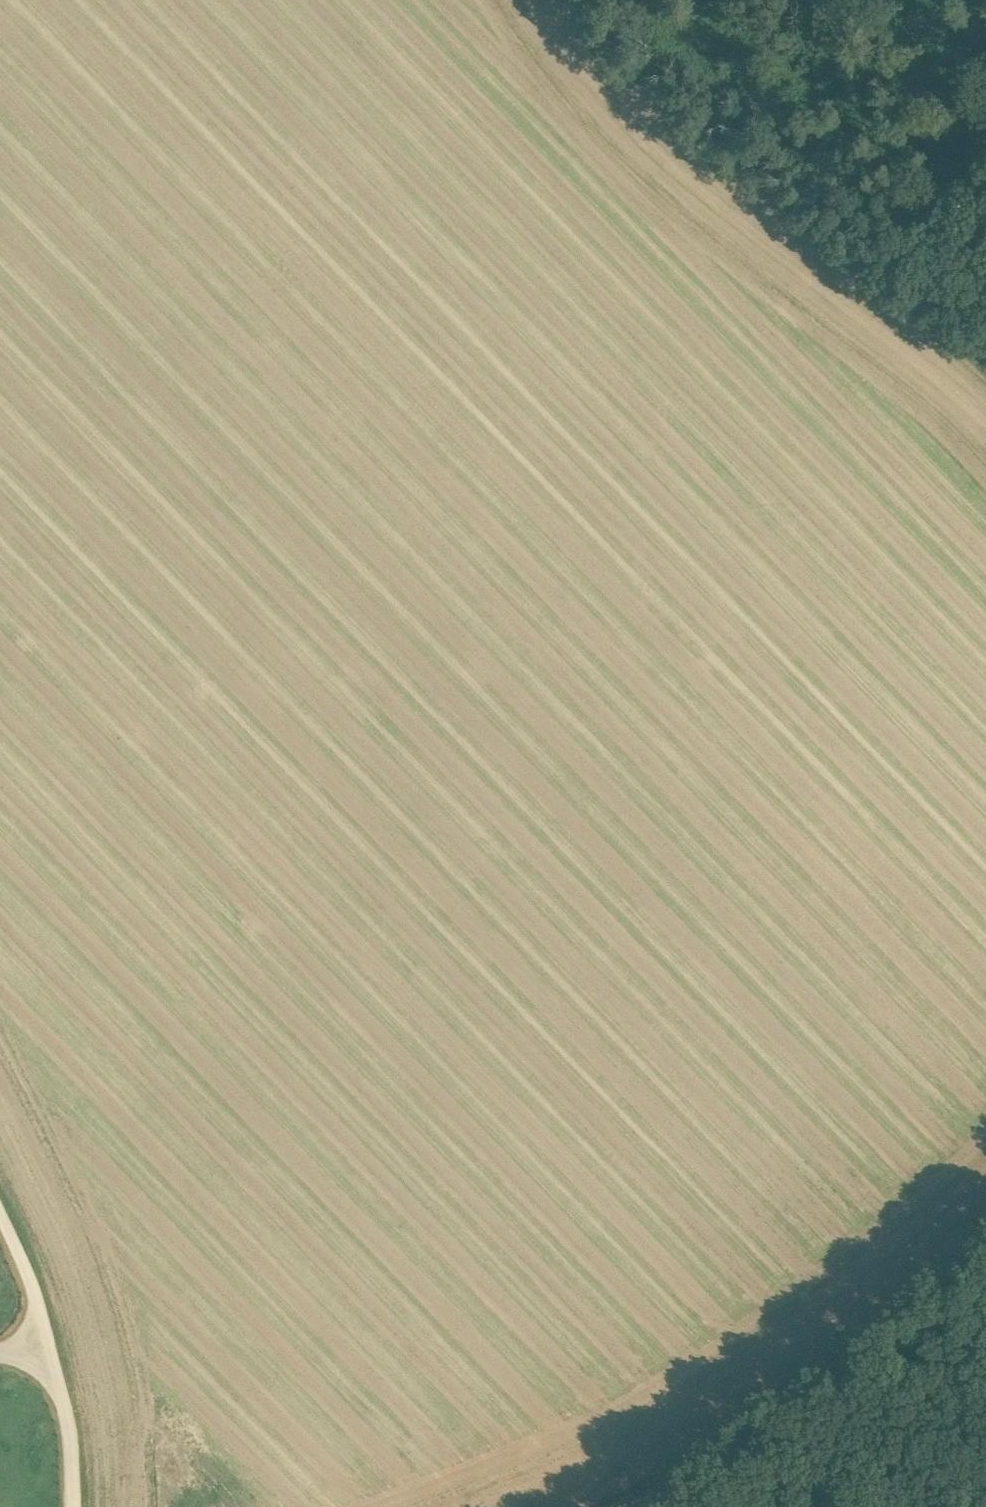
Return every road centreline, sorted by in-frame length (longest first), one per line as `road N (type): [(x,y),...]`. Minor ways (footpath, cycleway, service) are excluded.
road 1 (track): [(611,1506),(985,1227)]
road 2 (track): [(0,1202),(44,1300),(73,1413),(75,1506)]

